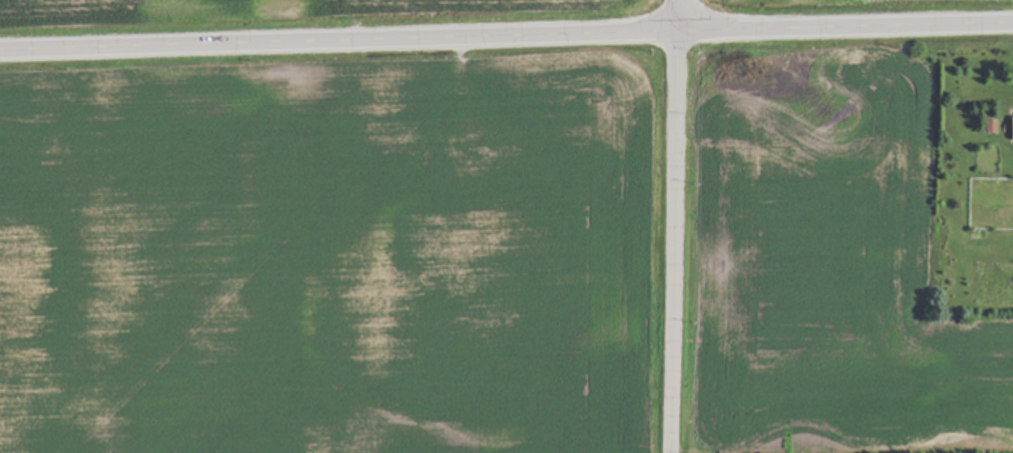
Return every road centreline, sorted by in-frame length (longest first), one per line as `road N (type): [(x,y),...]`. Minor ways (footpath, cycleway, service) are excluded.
road 1 (secondary): [(0,53),(1012,26)]
road 2 (residential): [(669,452),(675,0)]

